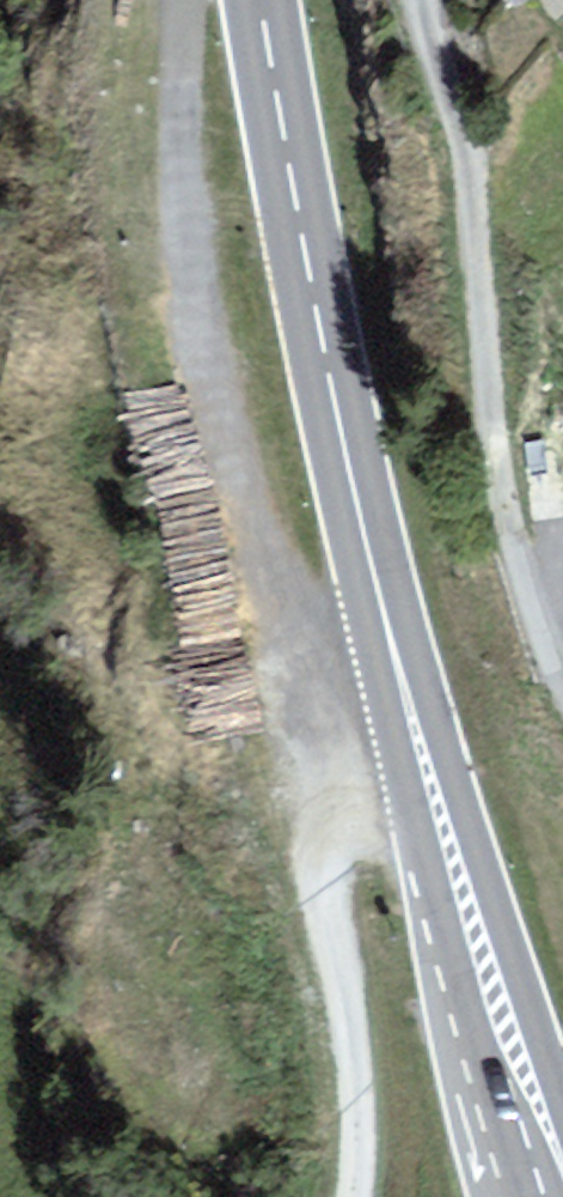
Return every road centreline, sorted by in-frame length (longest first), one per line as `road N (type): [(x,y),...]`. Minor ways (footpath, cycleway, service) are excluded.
road 1 (primary): [(559,1196),(389,642),(303,242),(263,0)]
road 2 (track): [(349,817),(224,500),(178,255),(179,59),(197,0)]
road 3 (track): [(389,642),(368,672),(338,964),(359,1102),(349,1196)]

